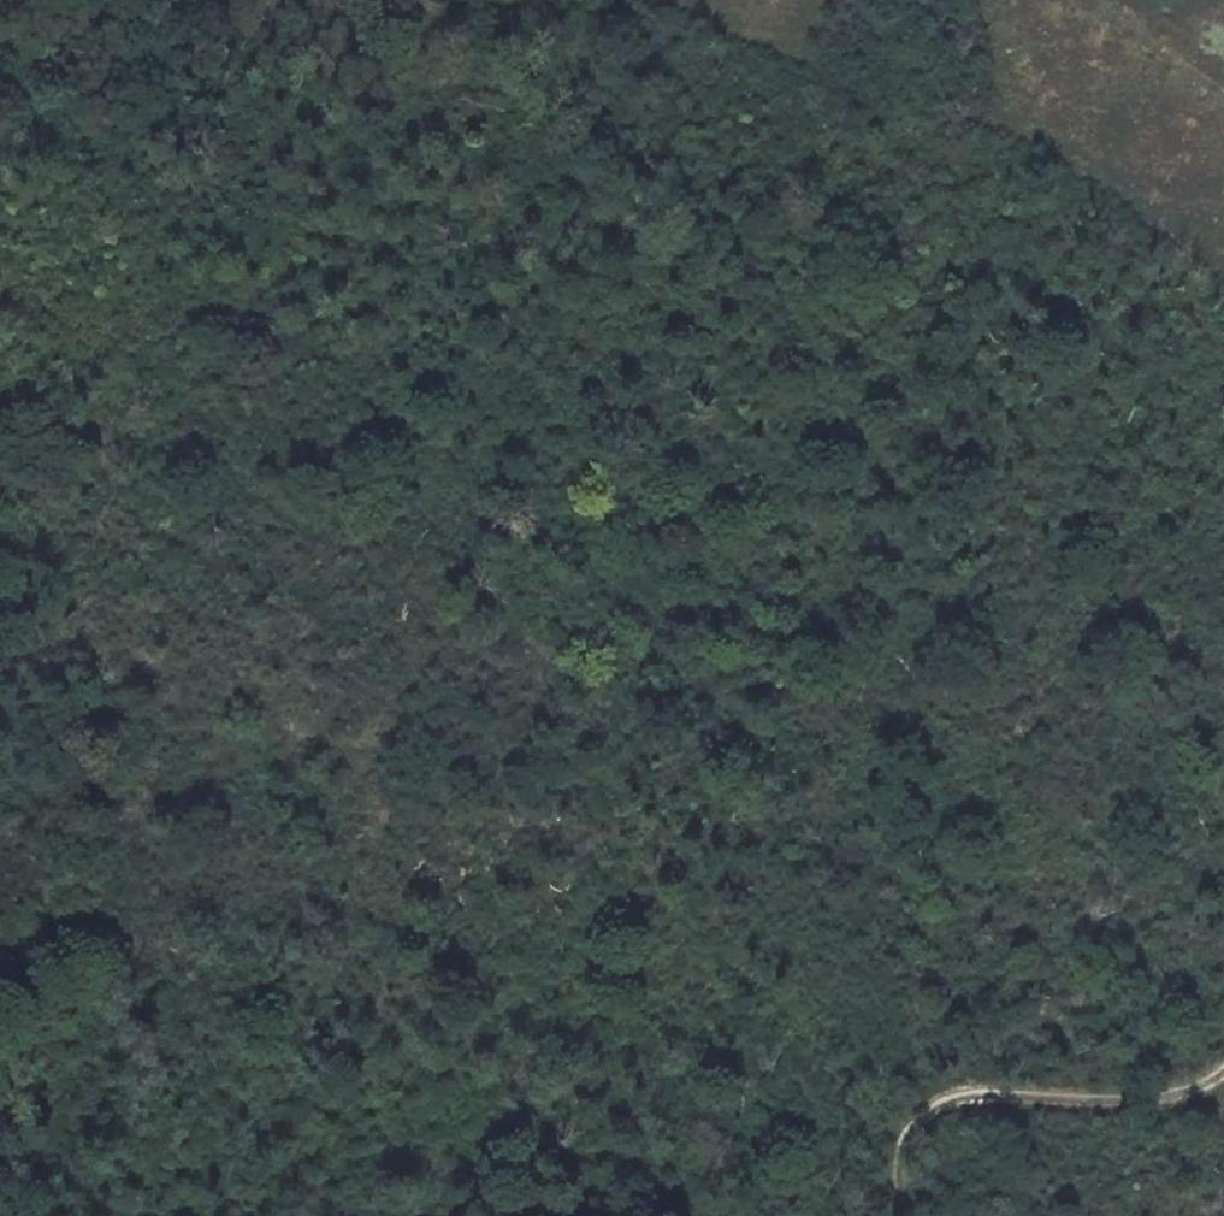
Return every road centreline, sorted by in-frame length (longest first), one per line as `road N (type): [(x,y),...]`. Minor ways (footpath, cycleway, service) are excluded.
road 1 (track): [(909,1215),(899,1136),(944,1101),(1021,1087),(1163,1092),(1223,1062)]
road 2 (track): [(1223,85),(1103,0)]

